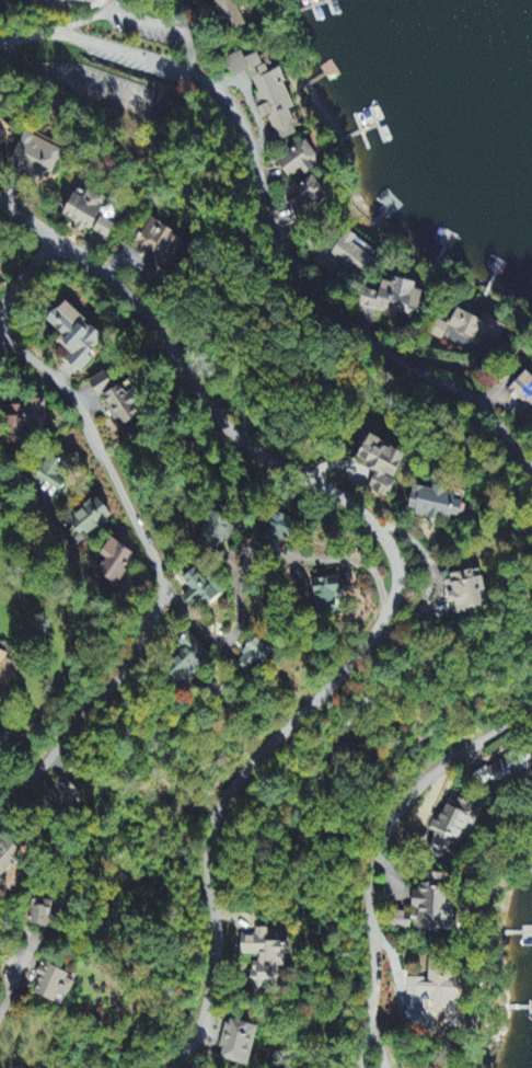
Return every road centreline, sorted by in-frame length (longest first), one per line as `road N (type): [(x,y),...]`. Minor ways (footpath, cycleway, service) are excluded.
road 1 (residential): [(177,1067),(201,1027),(218,950),(207,863),(211,830),(231,788),(267,743),(367,648),(401,576),(390,544),(363,514),(236,439),(142,312),(0,194)]
road 2 (residential): [(0,41),(63,35),(181,69),(220,95),(242,123),(274,226),(304,282),(347,324),(469,399),(531,477)]
road 3 (residential): [(0,813),(124,674),(161,600),(149,550),(82,410),(53,368),(0,326)]
road 4 (residential): [(531,716),(435,769),(380,843),(368,1045),(359,1067)]
road 5 (residential): [(161,600),(223,646),(240,617),(244,573),(266,551),(368,567),(389,611)]

